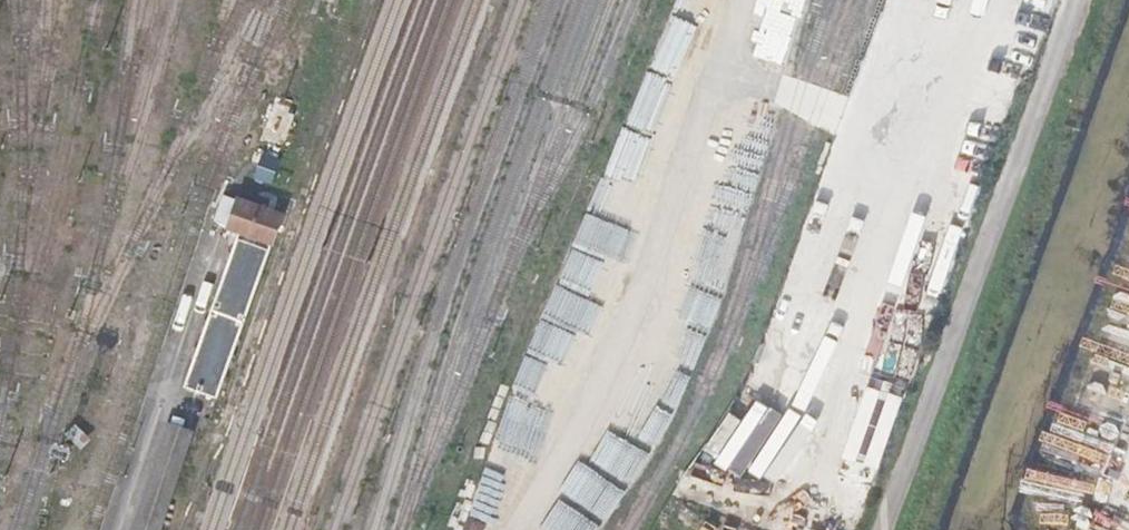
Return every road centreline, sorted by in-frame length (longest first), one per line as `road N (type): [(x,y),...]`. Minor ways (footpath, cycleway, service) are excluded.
road 1 (residential): [(1063,0),(889,529)]

